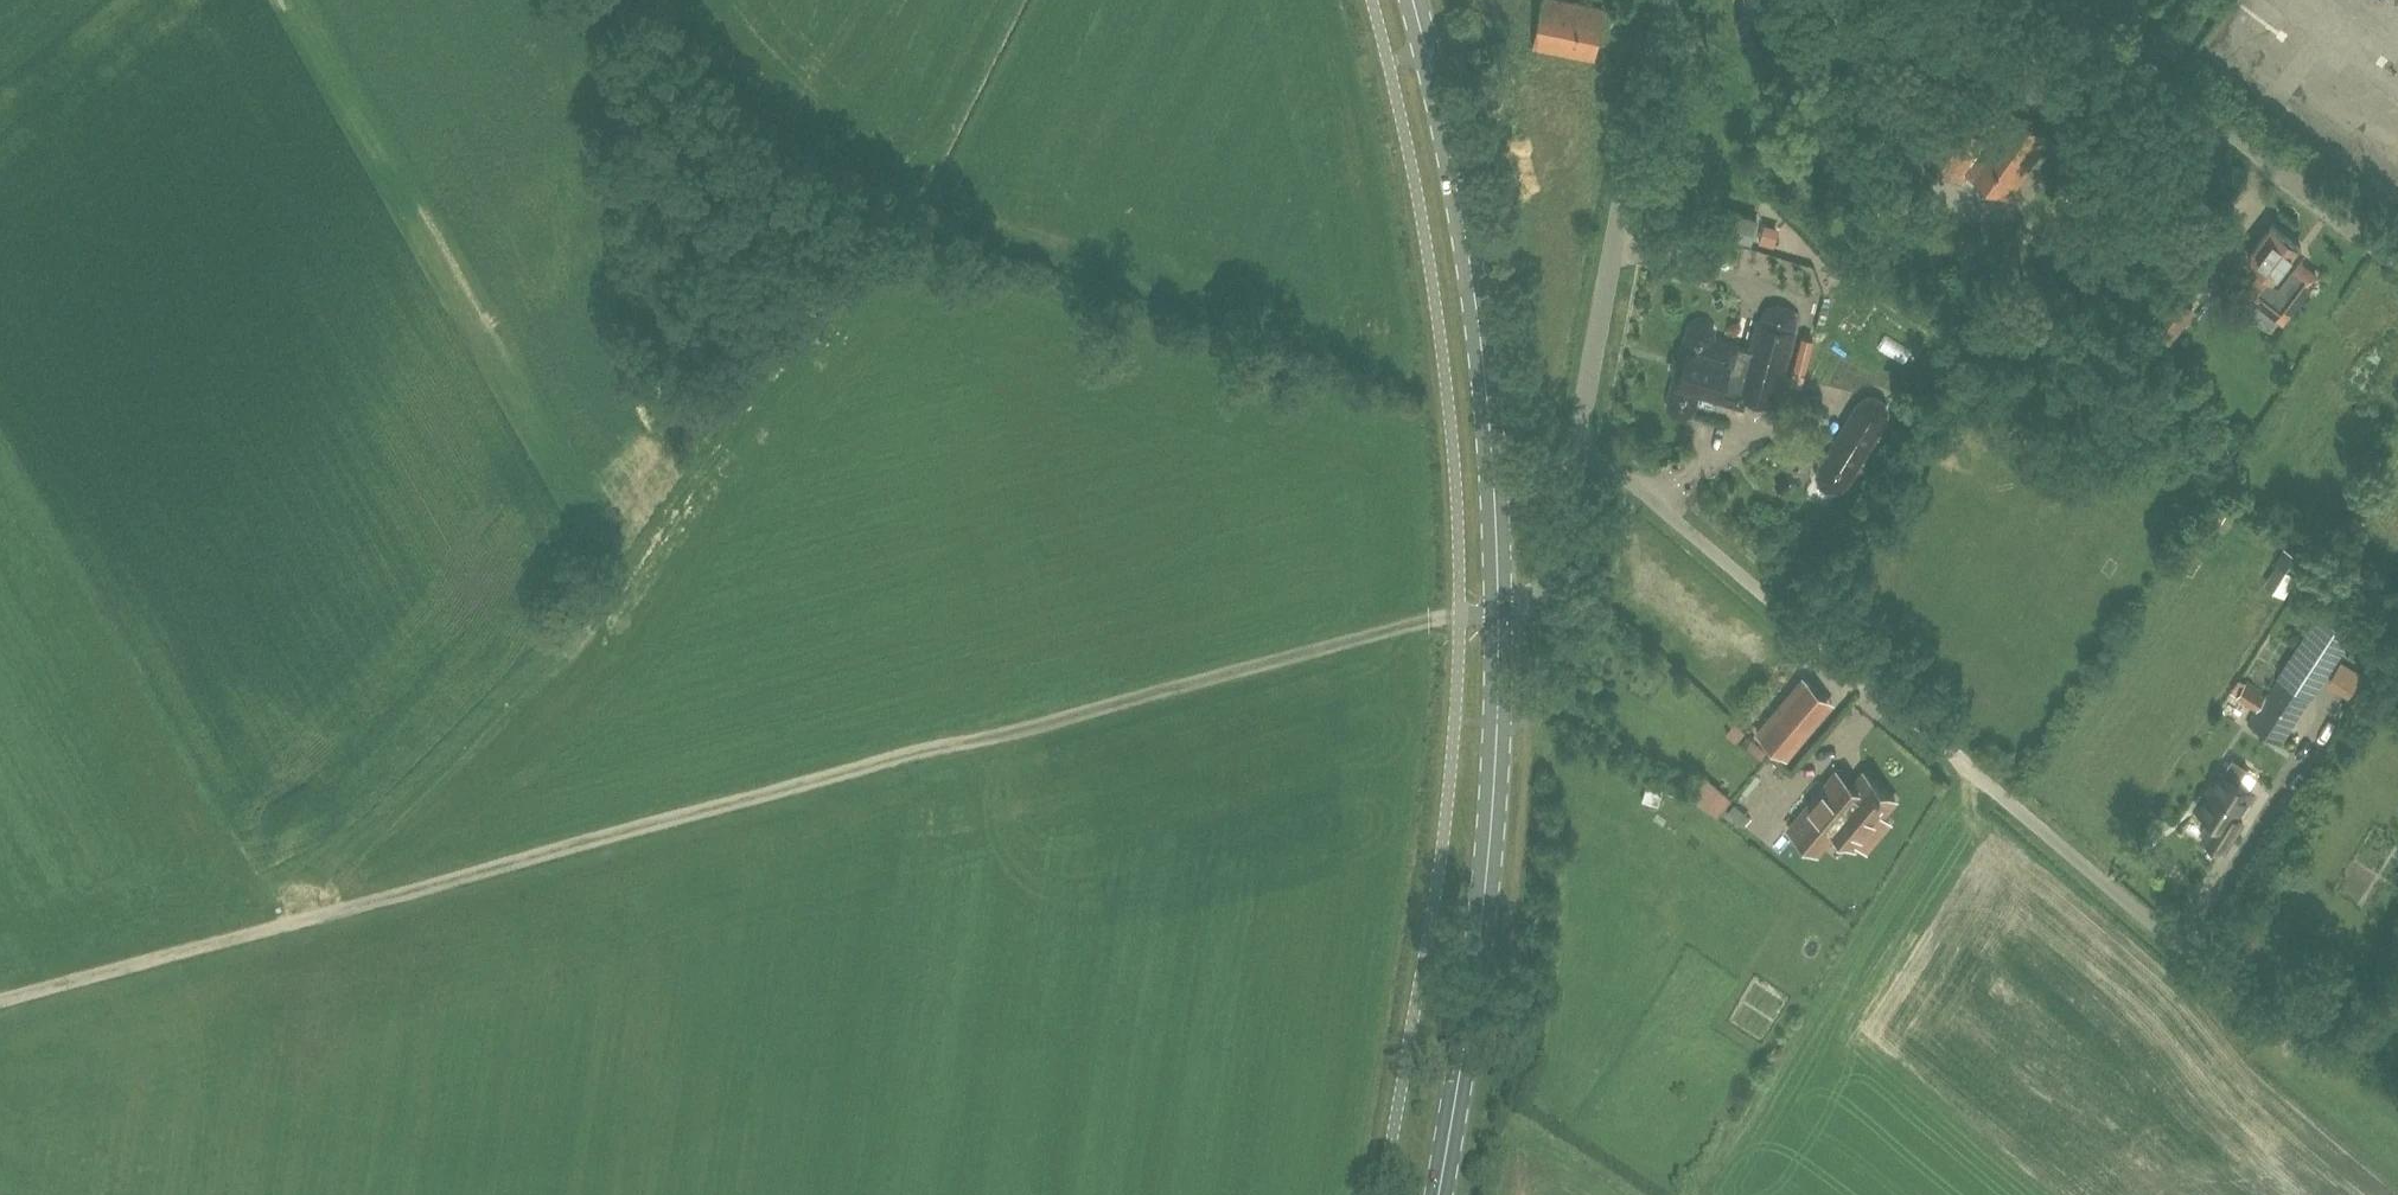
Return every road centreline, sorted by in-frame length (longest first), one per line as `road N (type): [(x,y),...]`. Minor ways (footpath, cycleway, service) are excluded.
road 1 (track): [(0,1003),(1461,616)]
road 2 (unclassified): [(2185,947),(1579,445)]
road 3 (secondary): [(1498,608),(1488,395),(1460,204),(1414,0)]
road 4 (secondary): [(1433,1194),(1487,874),(1498,608)]
road 5 (unclassified): [(1579,445),(1626,166),(1676,0)]
road 6 (unclassified): [(2397,260),(2052,0)]
road 7 (track): [(2185,947),(2397,1147)]
road 8 (track): [(1640,492),(1629,561),(1734,656)]
road 9 (unclassified): [(1498,608),(1541,587),(1555,559),(1579,445)]

